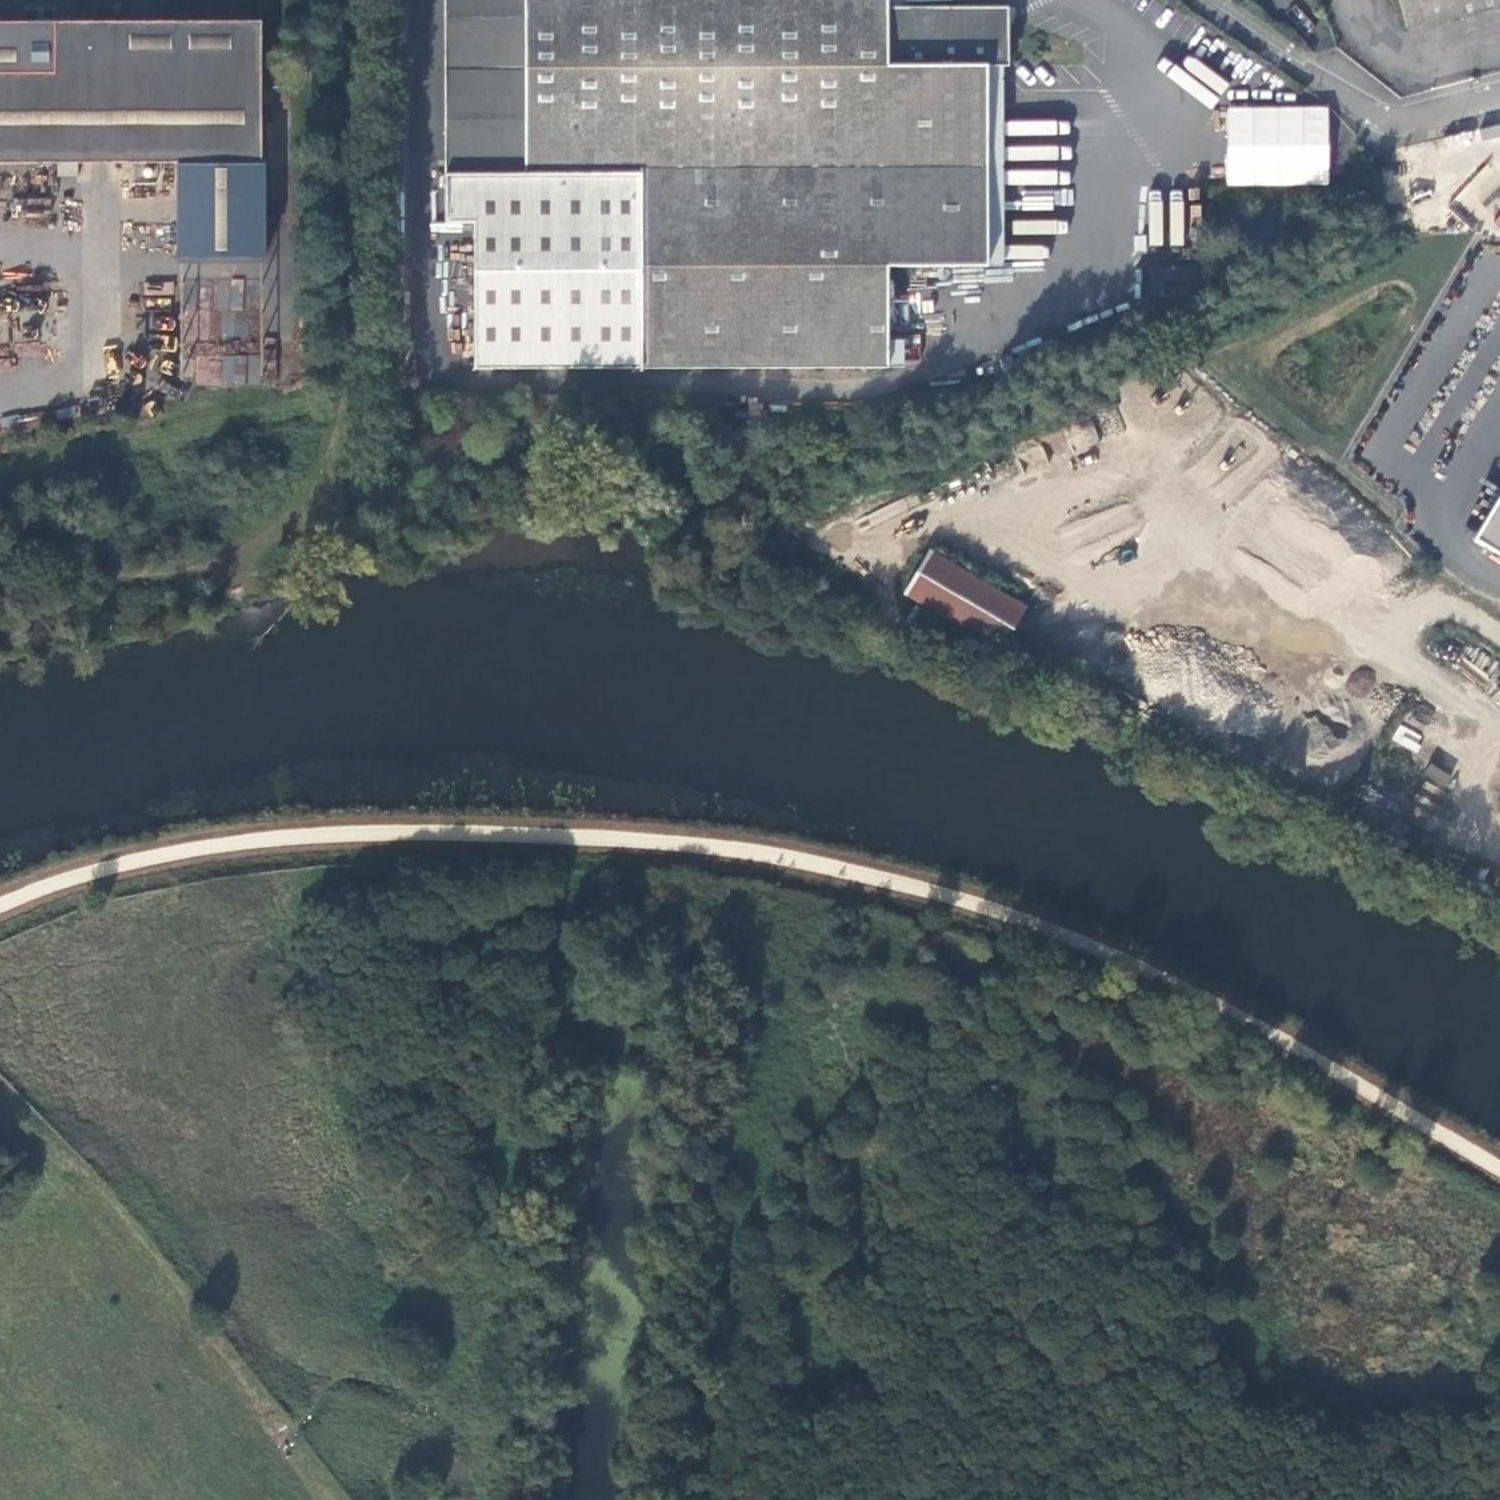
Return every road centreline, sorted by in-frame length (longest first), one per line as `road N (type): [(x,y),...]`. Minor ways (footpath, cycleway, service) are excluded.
road 1 (track): [(1499,644),(1432,600),(1166,473),(1019,535),(1077,621),(1304,734)]
road 2 (unclassified): [(1307,73),(1398,120),(1499,95)]
road 3 (track): [(1304,734),(1360,566)]
road 4 (track): [(1234,506),(1176,670)]

